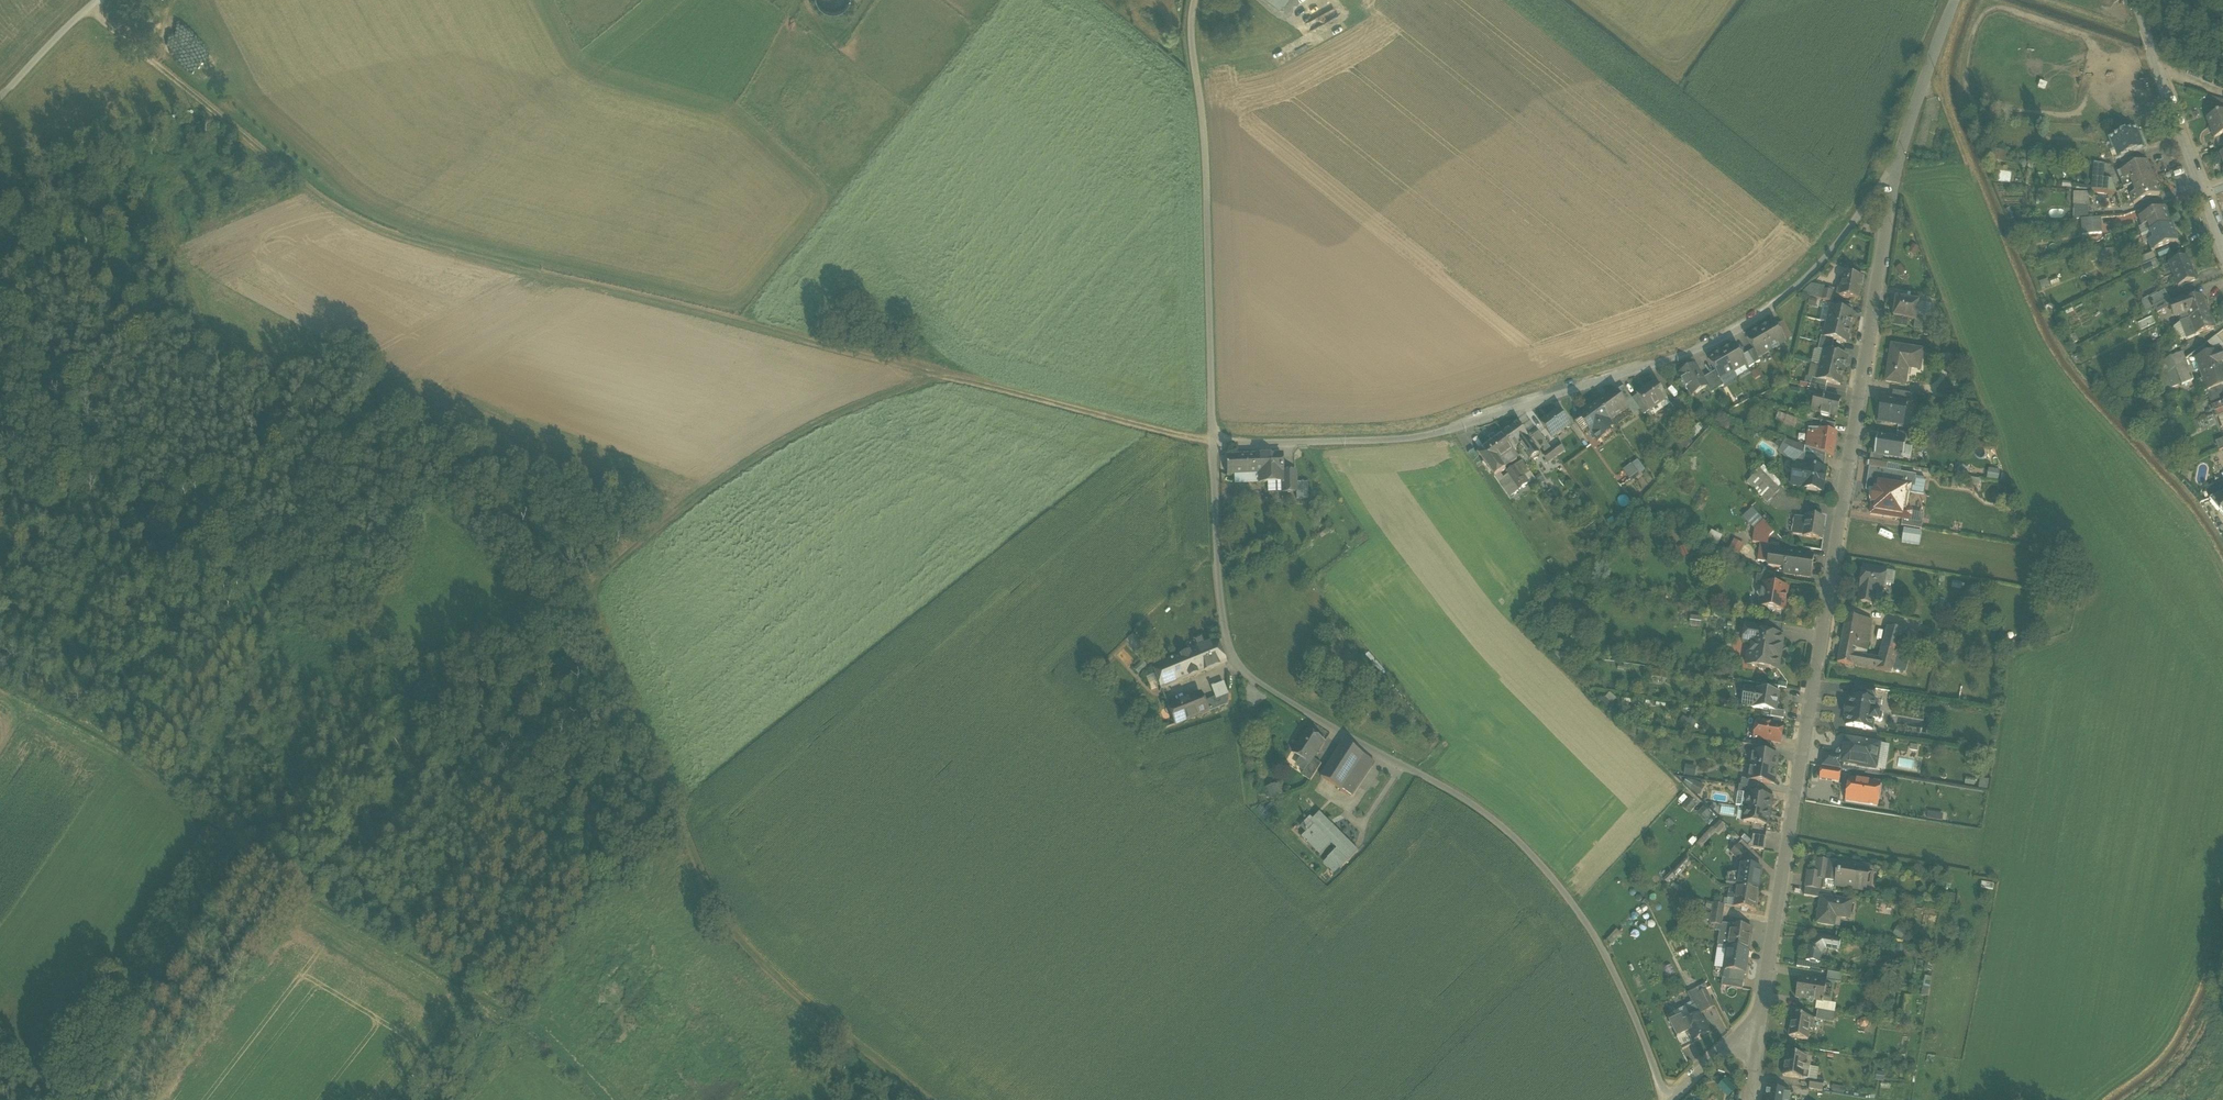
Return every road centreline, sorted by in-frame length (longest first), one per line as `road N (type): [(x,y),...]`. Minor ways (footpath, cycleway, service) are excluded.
road 1 (track): [(87,9),(305,189),(413,243),(1213,443)]
road 2 (track): [(0,475),(41,502),(79,474),(379,636),(429,650),(482,651),(566,619),(626,544),(804,436),(930,373)]
road 3 (unclassified): [(1764,1012),(1897,163)]
road 4 (unclassified): [(1666,1099),(1580,912),(1534,856),(1478,807),(1283,699),(1234,659),(1219,588),(1213,443)]
road 5 (residential): [(1213,443),(1442,433),(1714,341),(1818,265),(1897,163)]
road 6 (track): [(578,601),(728,925),(924,1099)]
road 7 (unclassified): [(1213,443),(1194,0)]
road 8 (track): [(172,0),(160,30),(164,57),(353,207)]
road 9 (residential): [(2133,0),(2222,242)]
road 10 (unclassified): [(1897,163),(1955,0)]
road 11 (track): [(1792,844),(1949,873)]
road 12 (unclassified): [(0,106),(100,0)]
road 13 (unclassified): [(1673,1099),(1764,1012)]

